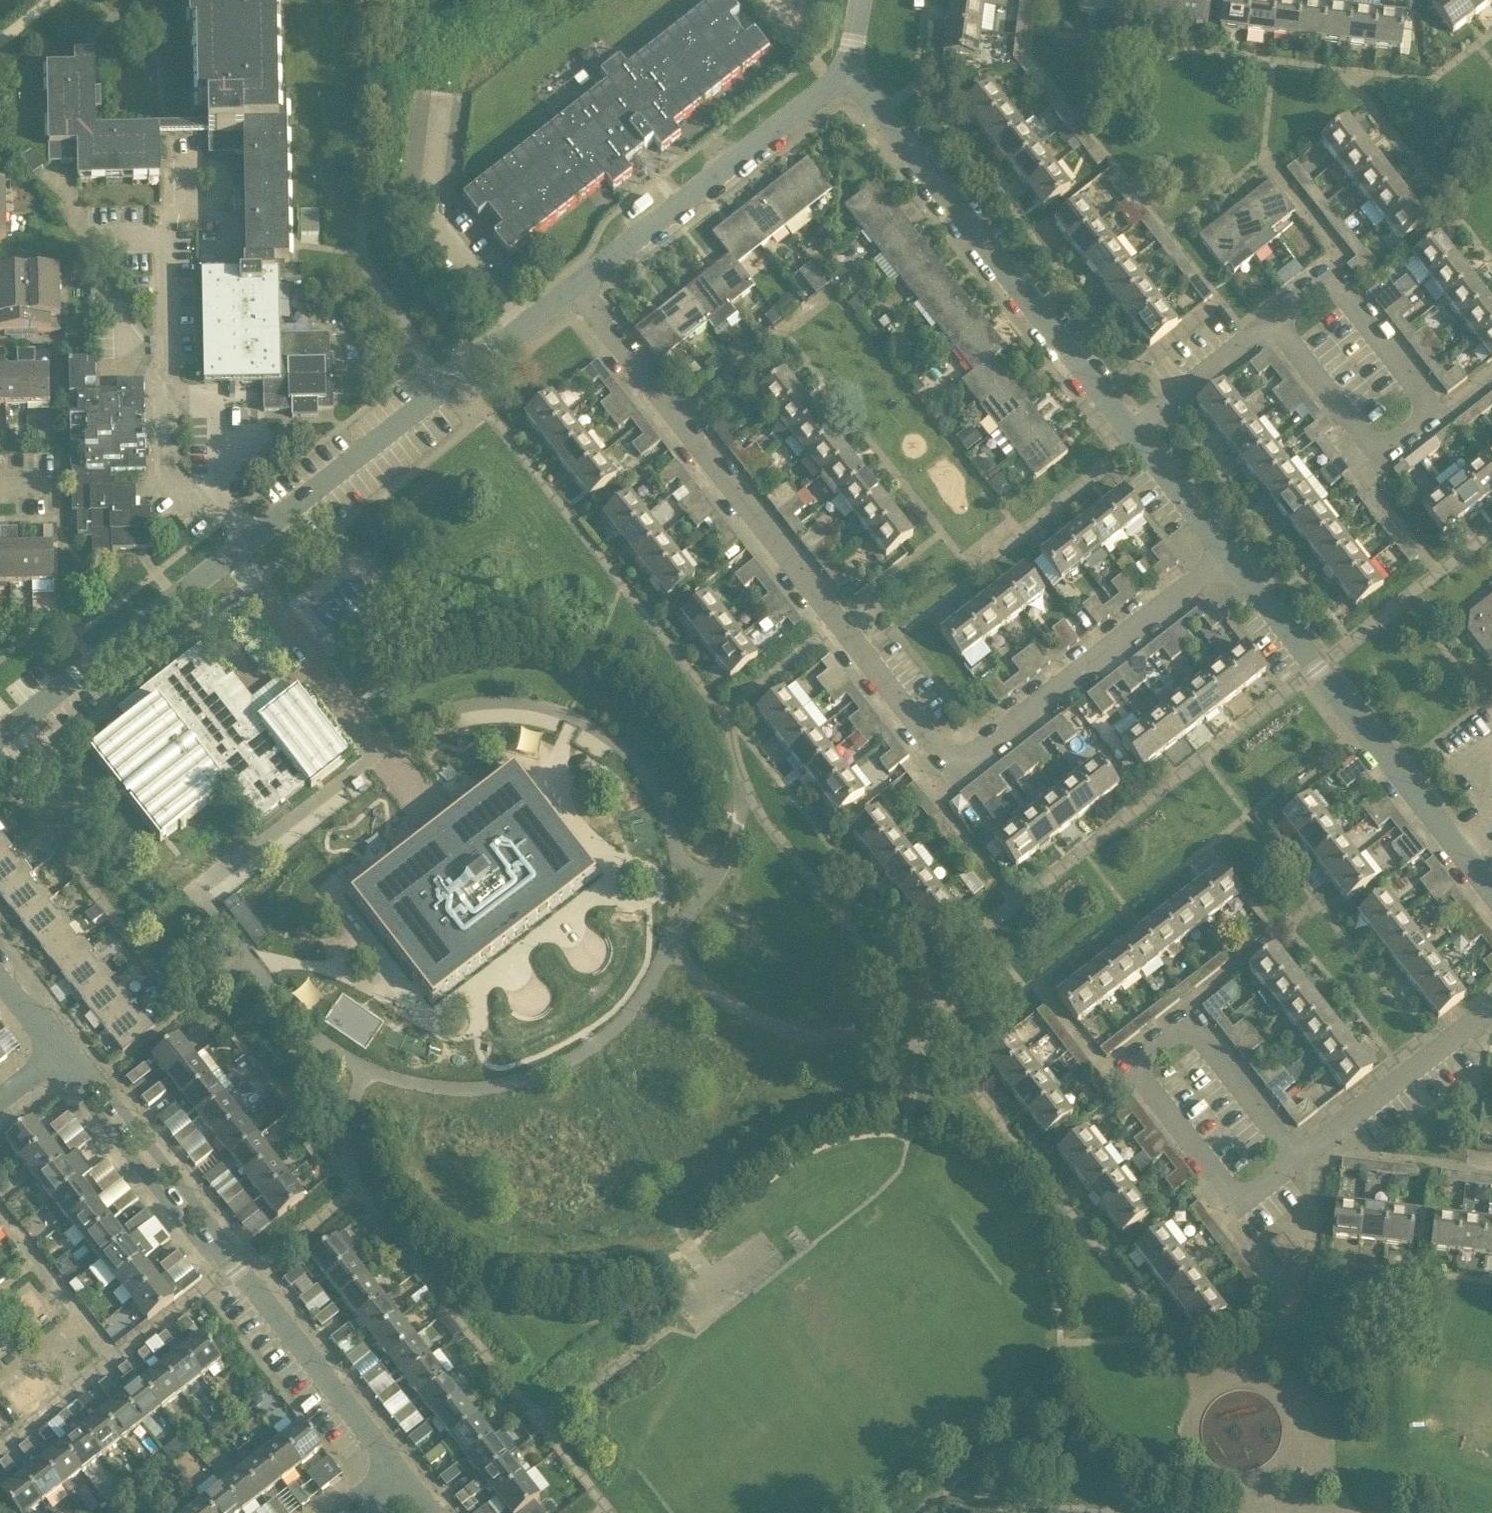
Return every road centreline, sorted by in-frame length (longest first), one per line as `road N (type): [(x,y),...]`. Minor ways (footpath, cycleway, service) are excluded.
road 1 (residential): [(1225,556),(960,760),(937,746),(570,293)]
road 2 (residential): [(0,740),(570,293)]
road 3 (residential): [(1123,425),(851,71)]
road 4 (residential): [(1491,897),(1225,556)]
road 5 (residential): [(1272,319),(1373,443),(1404,449),(1444,417),(1332,277)]
road 6 (residential): [(1298,1162),(1193,1034),(1176,1032),(1131,1067),(1241,1207)]
road 7 (residential): [(570,293),(851,71)]
road 8 (residential): [(400,1470),(223,1257)]
road 9 (residential): [(1298,1162),(1491,1007)]
road 10 (residential): [(90,1082),(92,1103),(200,1245),(223,1257)]
road 11 (residential): [(223,1257),(218,1234),(108,1091),(90,1082)]
road 12 (residential): [(1123,425),(1272,319)]
road 13 (residential): [(1225,556),(1123,425)]

